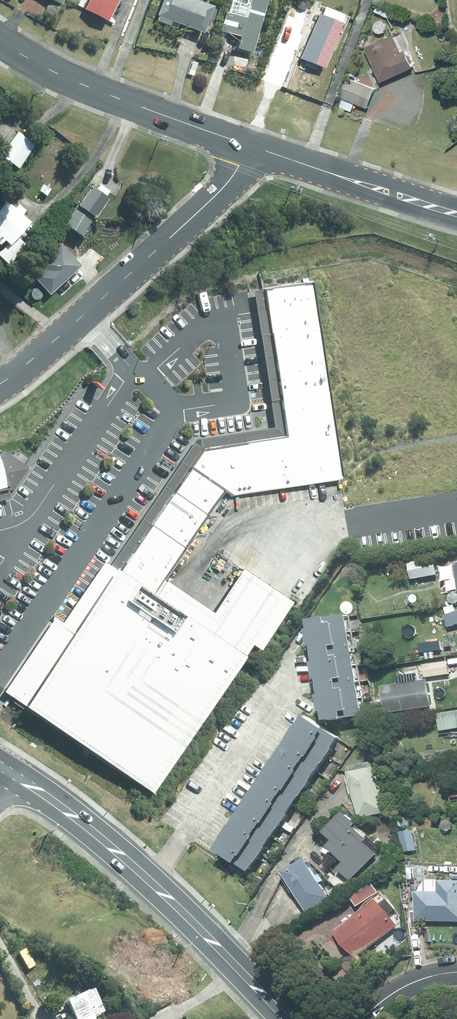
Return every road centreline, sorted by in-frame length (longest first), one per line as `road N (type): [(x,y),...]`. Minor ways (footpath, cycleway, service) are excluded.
road 1 (tertiary): [(0,387),(229,182),(252,149)]
road 2 (secondary): [(252,149),(80,84),(0,40)]
road 3 (secondary): [(456,211),(252,149)]
road 4 (primary): [(148,880),(284,1018)]
road 5 (primary): [(0,766),(148,880)]
road 6 (primary): [(0,788),(148,880)]
road 7 (primary): [(148,880),(0,825)]

